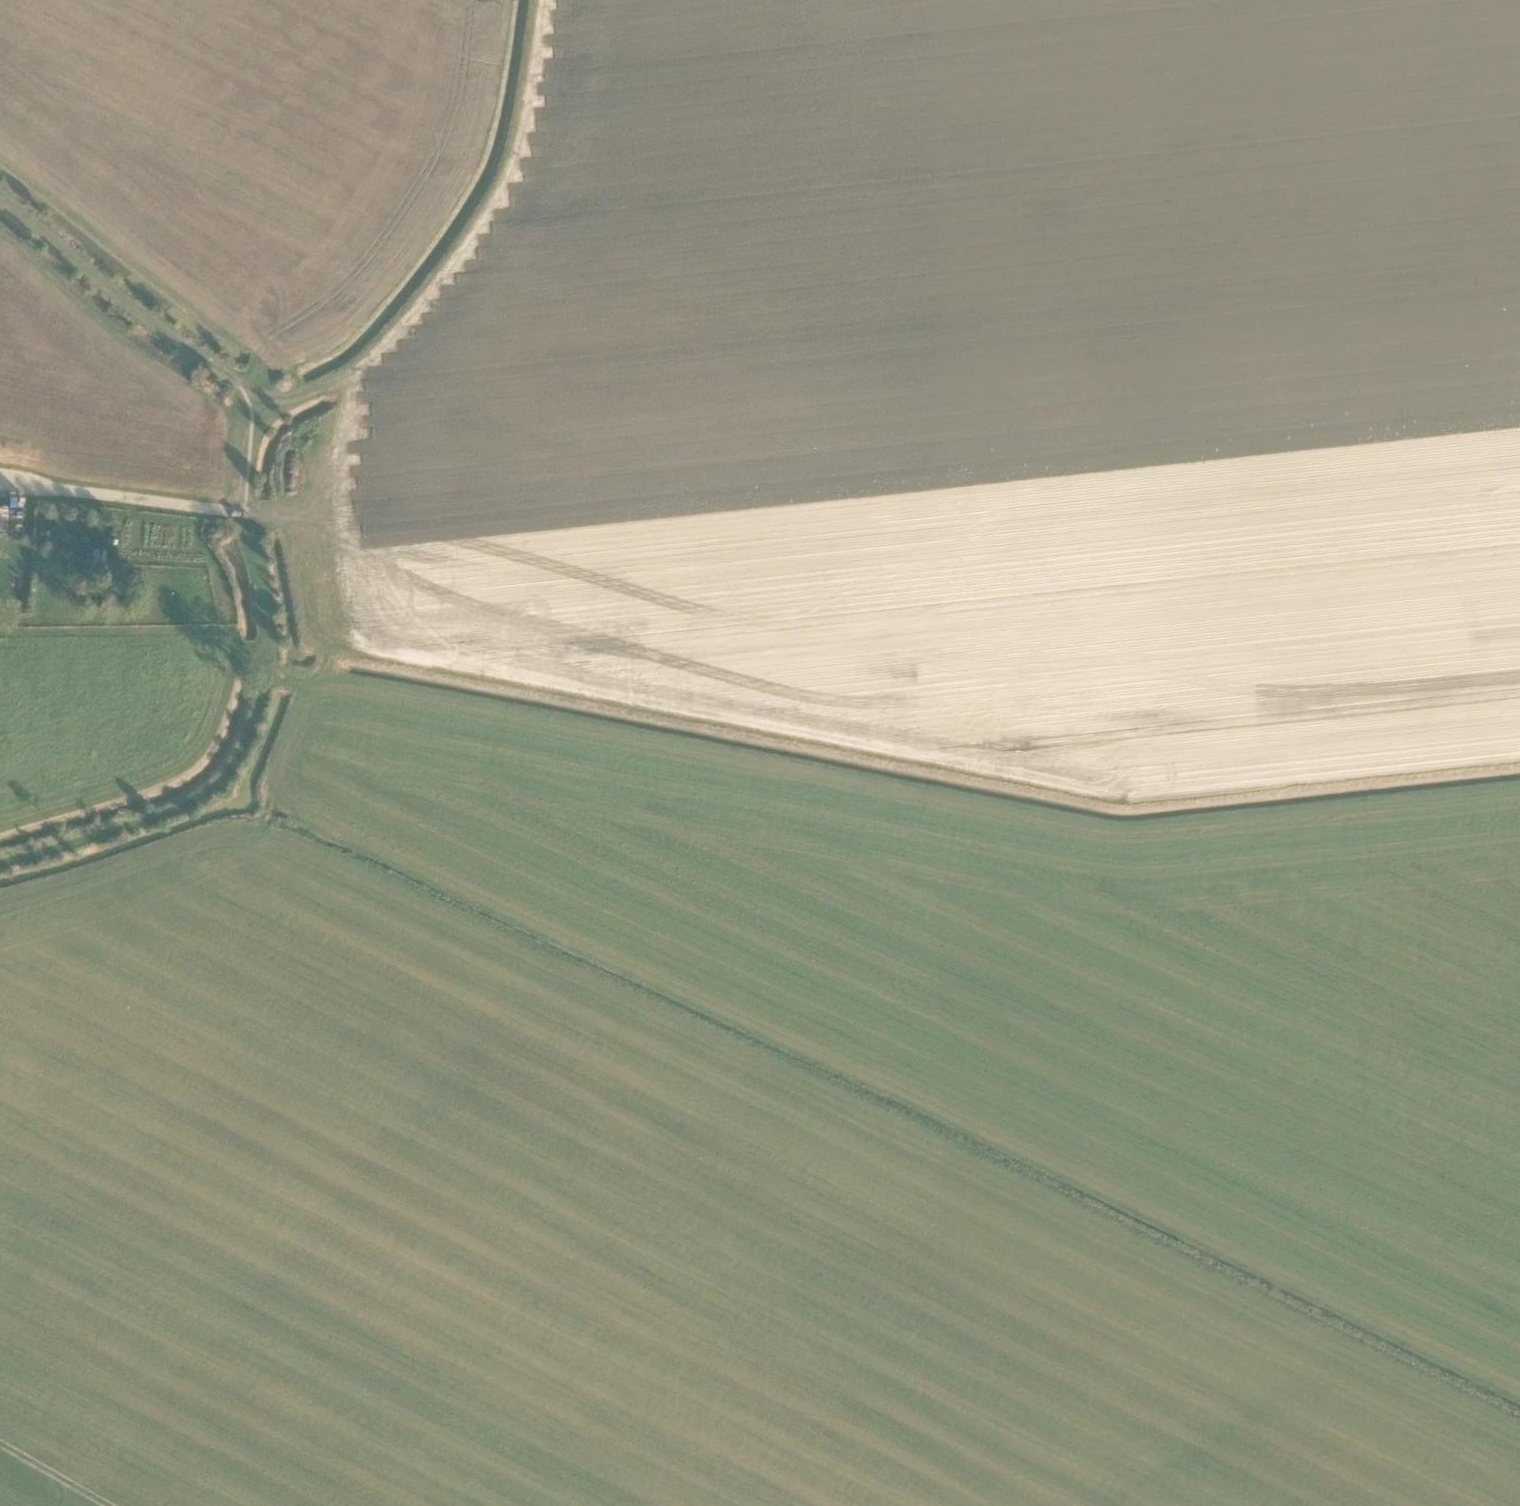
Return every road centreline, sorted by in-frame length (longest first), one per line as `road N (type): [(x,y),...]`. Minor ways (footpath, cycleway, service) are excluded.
road 1 (track): [(0,1446),(107,1505)]

